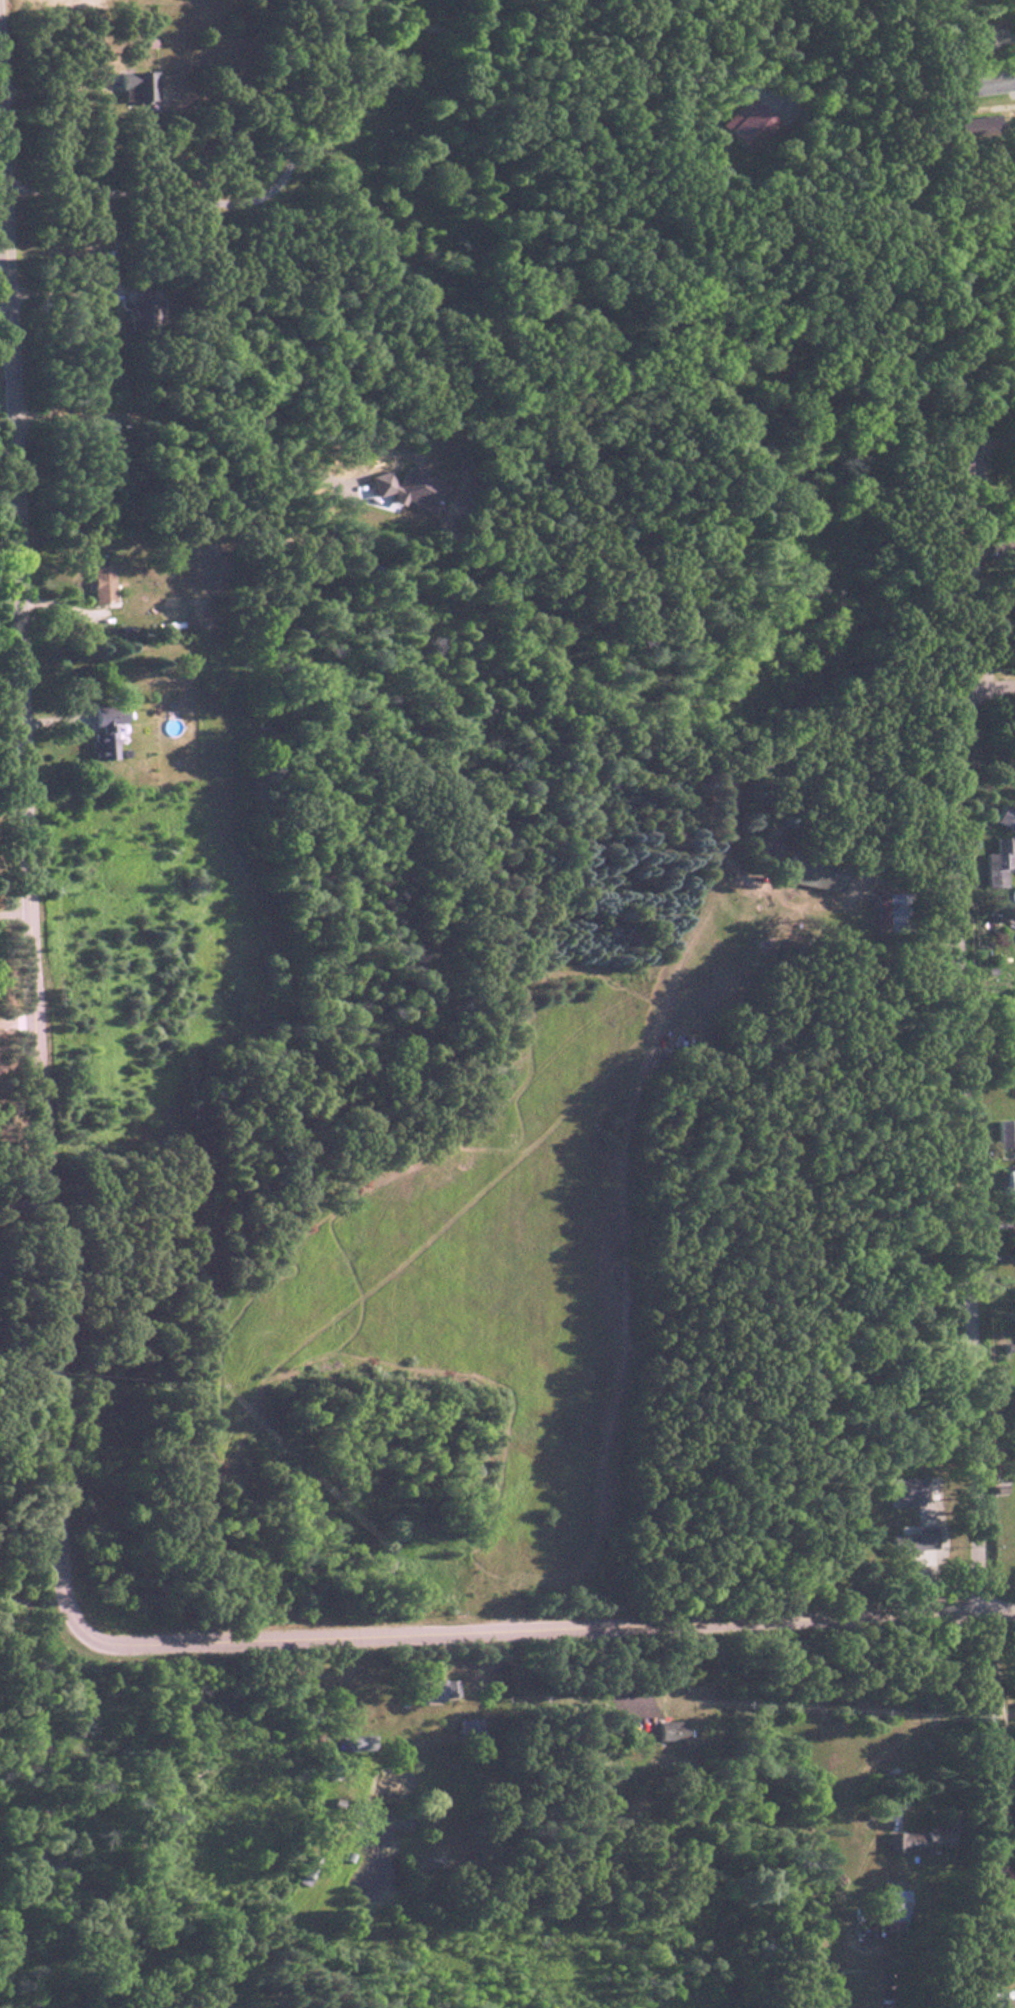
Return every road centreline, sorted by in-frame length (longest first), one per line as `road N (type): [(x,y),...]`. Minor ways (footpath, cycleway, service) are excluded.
road 1 (residential): [(1014,1603),(171,1644),(85,1638),(70,1619),(56,1554),(32,1025),(0,60)]
road 2 (residential): [(991,1604),(948,746),(965,705),(1014,691)]

